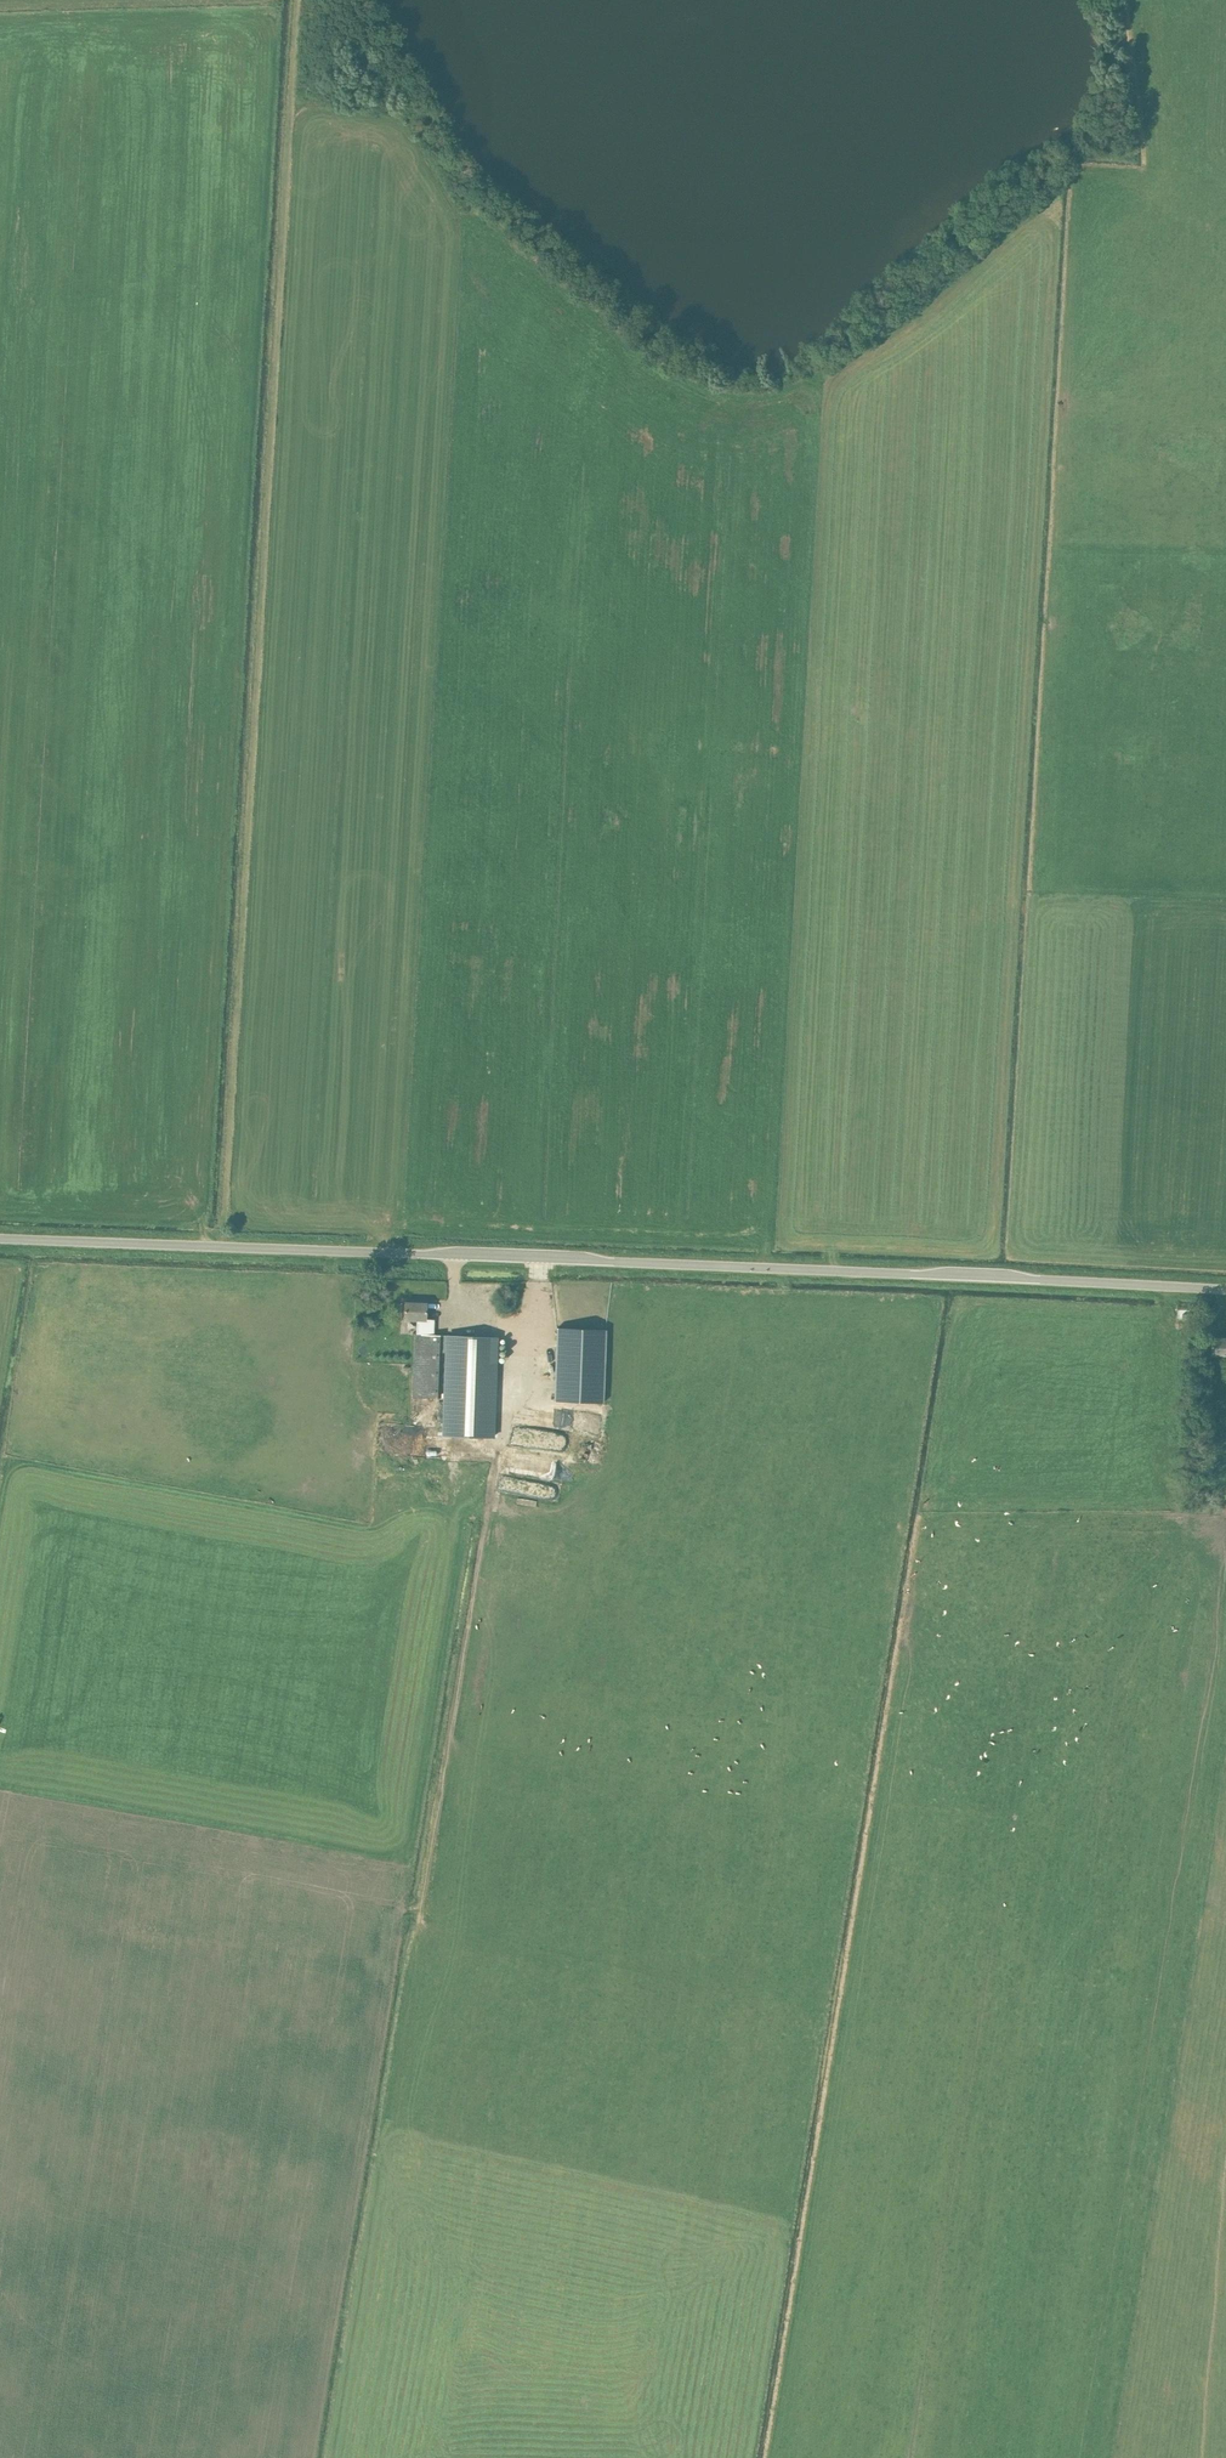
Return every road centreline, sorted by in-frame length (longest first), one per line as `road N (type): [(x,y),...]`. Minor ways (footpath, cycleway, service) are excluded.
road 1 (unclassified): [(1225,1288),(0,1241)]

